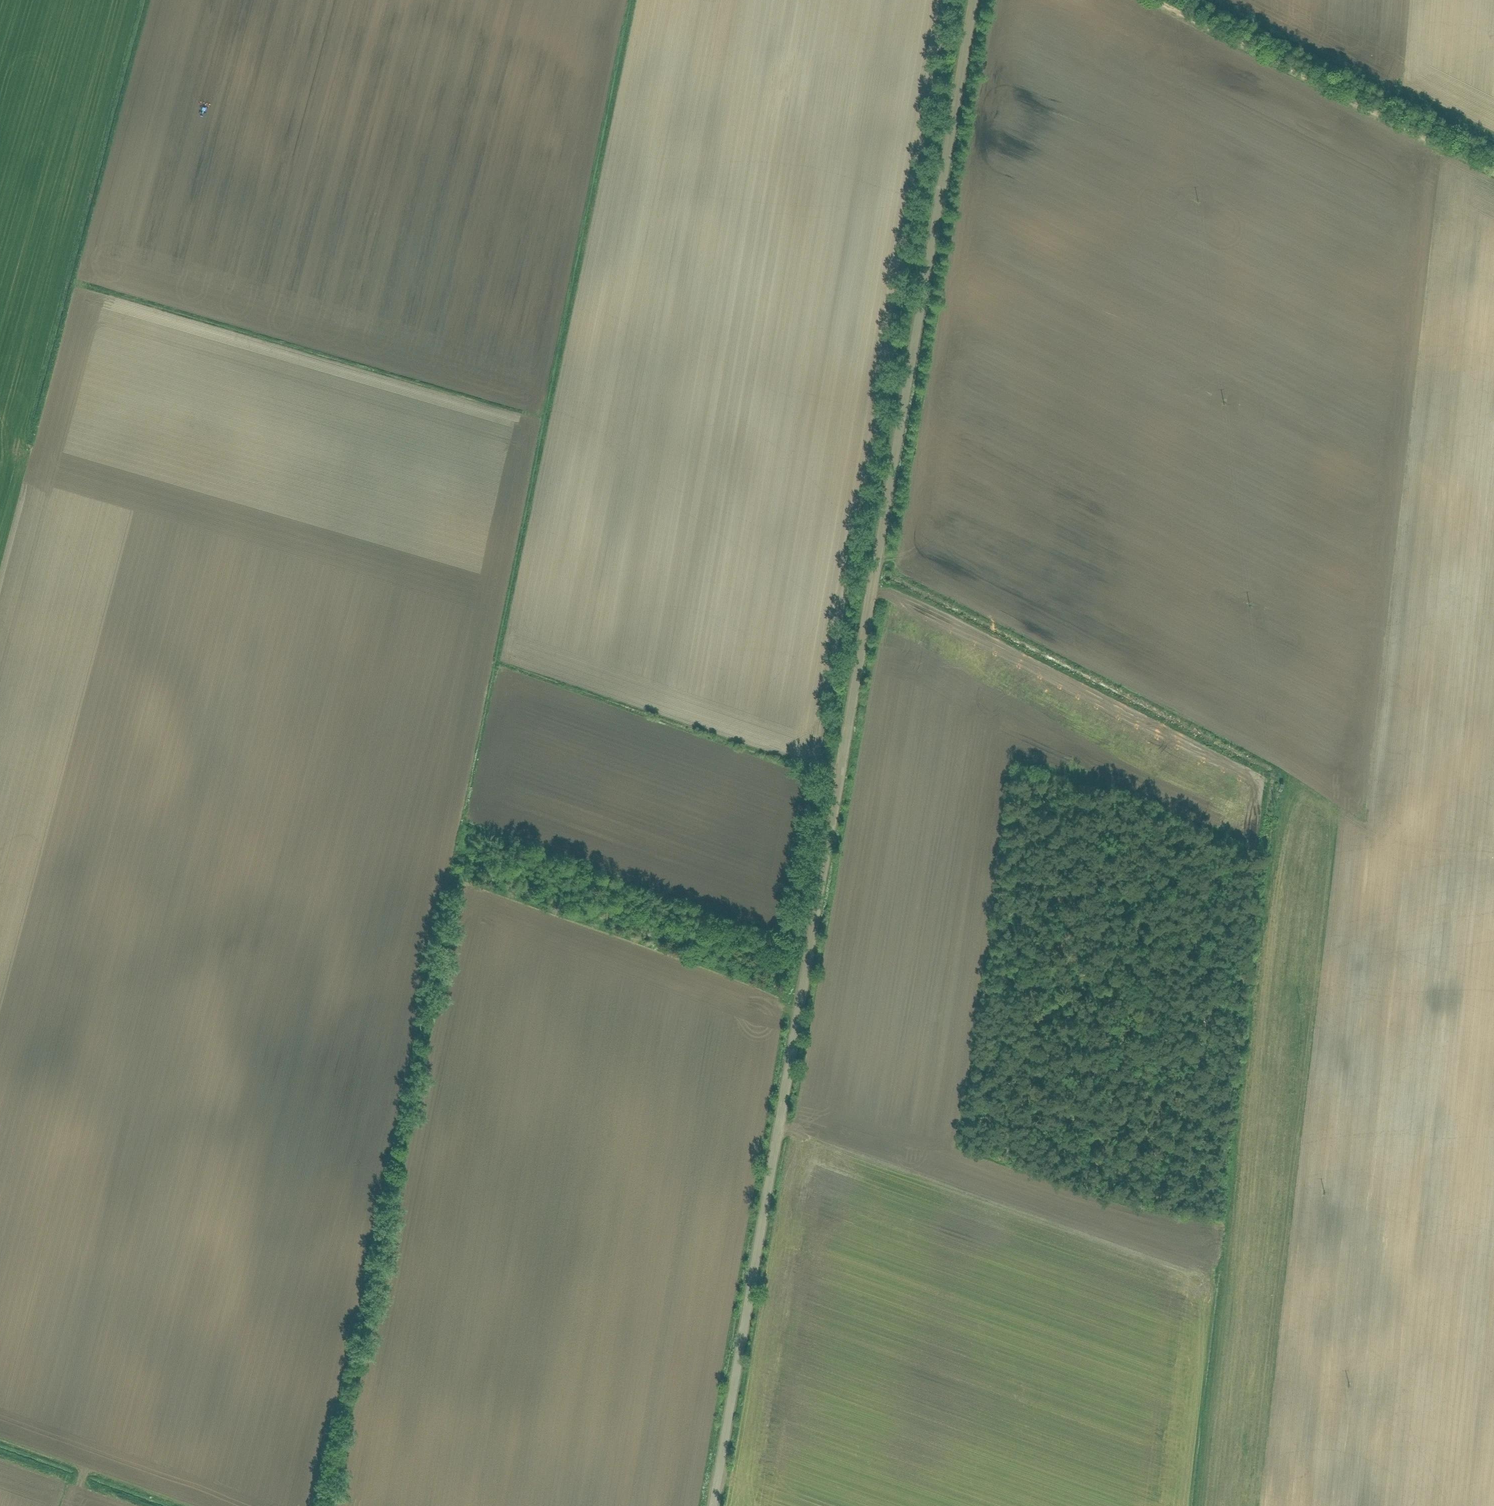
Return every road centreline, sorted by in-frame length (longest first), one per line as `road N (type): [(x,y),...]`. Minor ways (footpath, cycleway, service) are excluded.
road 1 (unclassified): [(709,1505),(972,0)]

